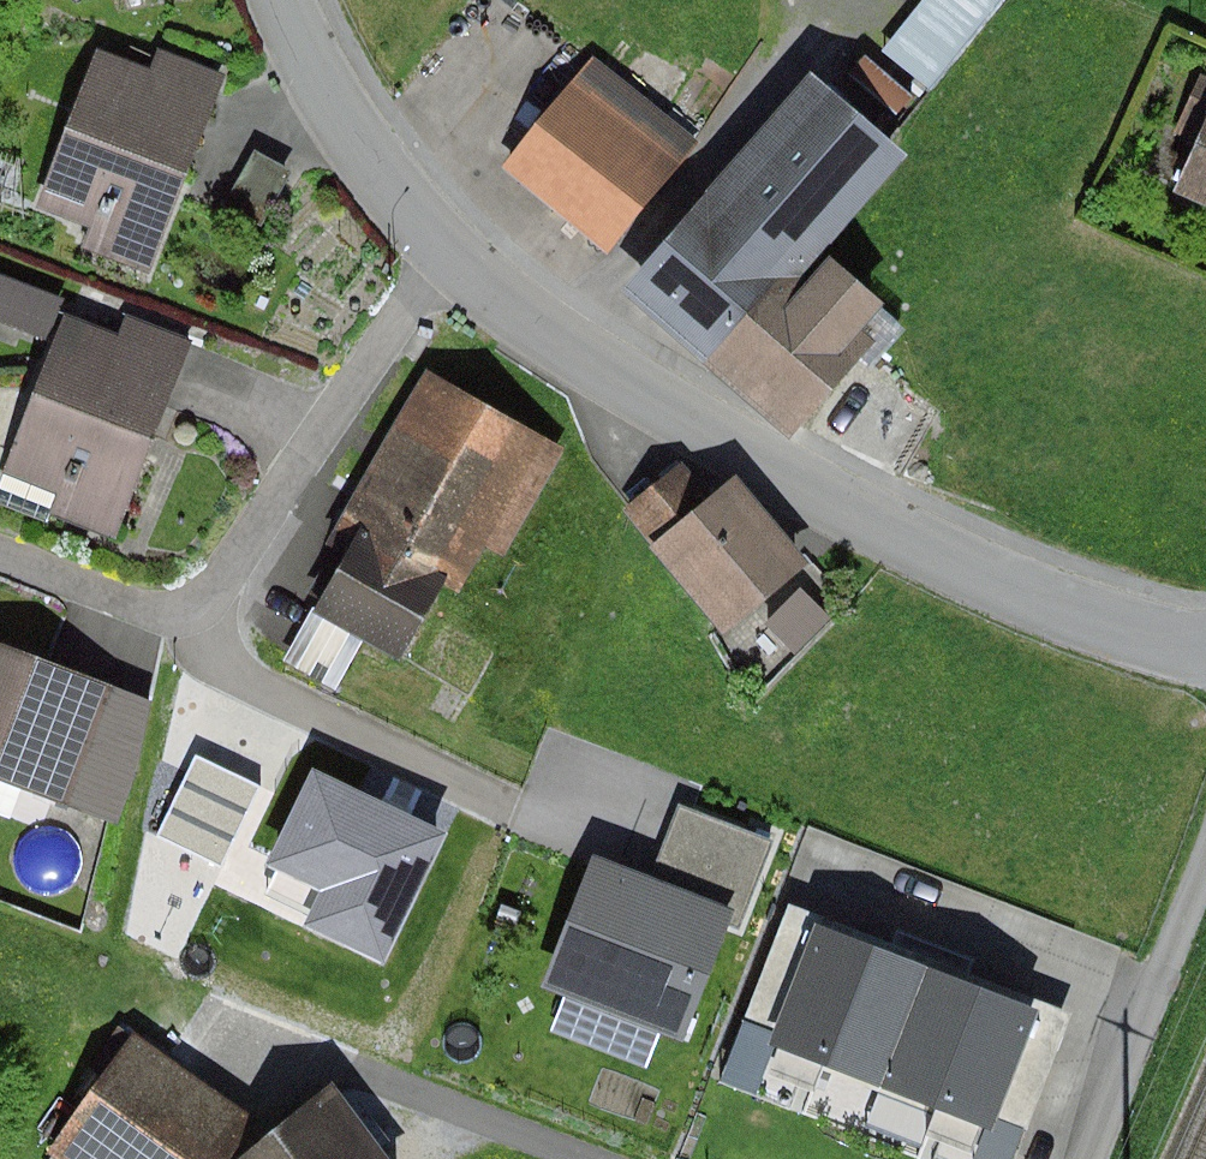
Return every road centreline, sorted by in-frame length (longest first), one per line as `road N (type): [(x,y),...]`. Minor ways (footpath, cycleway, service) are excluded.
road 1 (residential): [(287,0),(373,157),(456,256),(604,373),(760,462),(983,571),(1205,652)]
road 2 (track): [(583,1158),(255,1033)]
road 3 (unclassified): [(1205,857),(1092,1158)]

